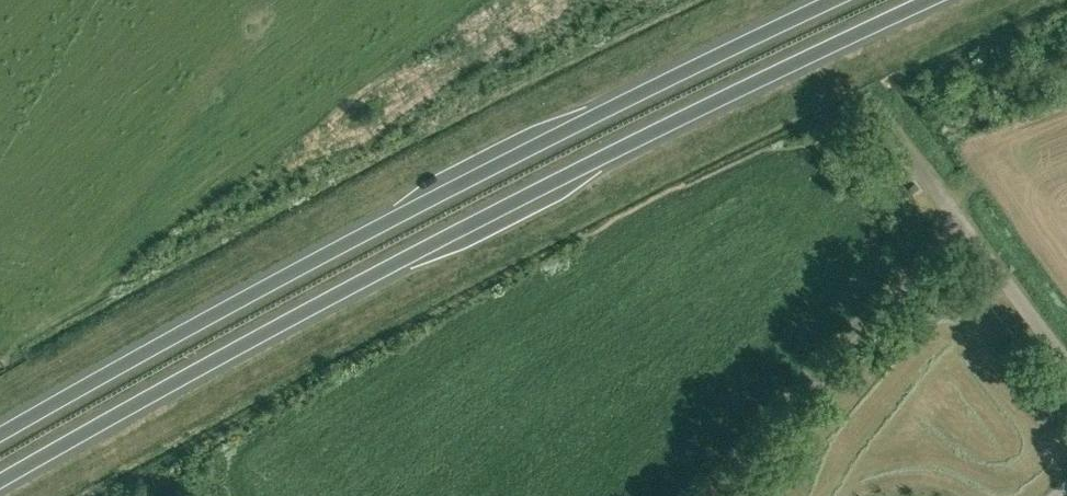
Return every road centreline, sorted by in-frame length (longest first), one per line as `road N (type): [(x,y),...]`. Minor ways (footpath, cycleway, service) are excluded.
road 1 (trunk): [(0,481),(253,339),(934,0)]
road 2 (trunk): [(838,0),(618,104),(127,360),(0,436)]
road 3 (unclassified): [(1066,359),(876,107)]

